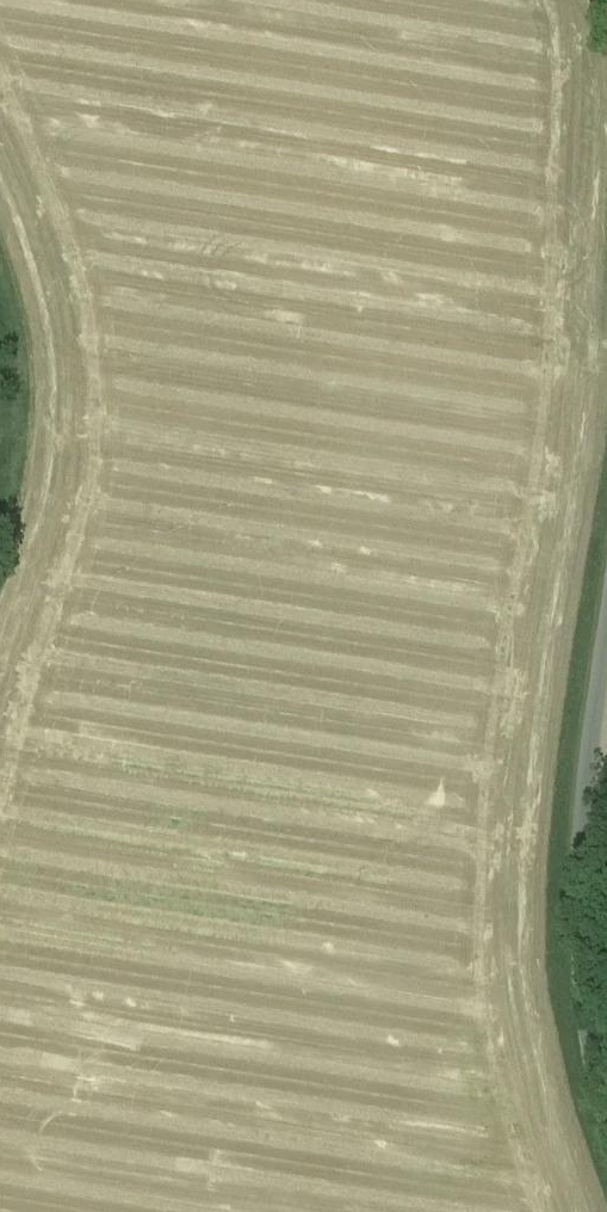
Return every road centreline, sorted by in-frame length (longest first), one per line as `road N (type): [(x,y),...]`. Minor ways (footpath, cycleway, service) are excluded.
road 1 (unclassified): [(606,1111),(579,1030),(575,809),(606,591)]

